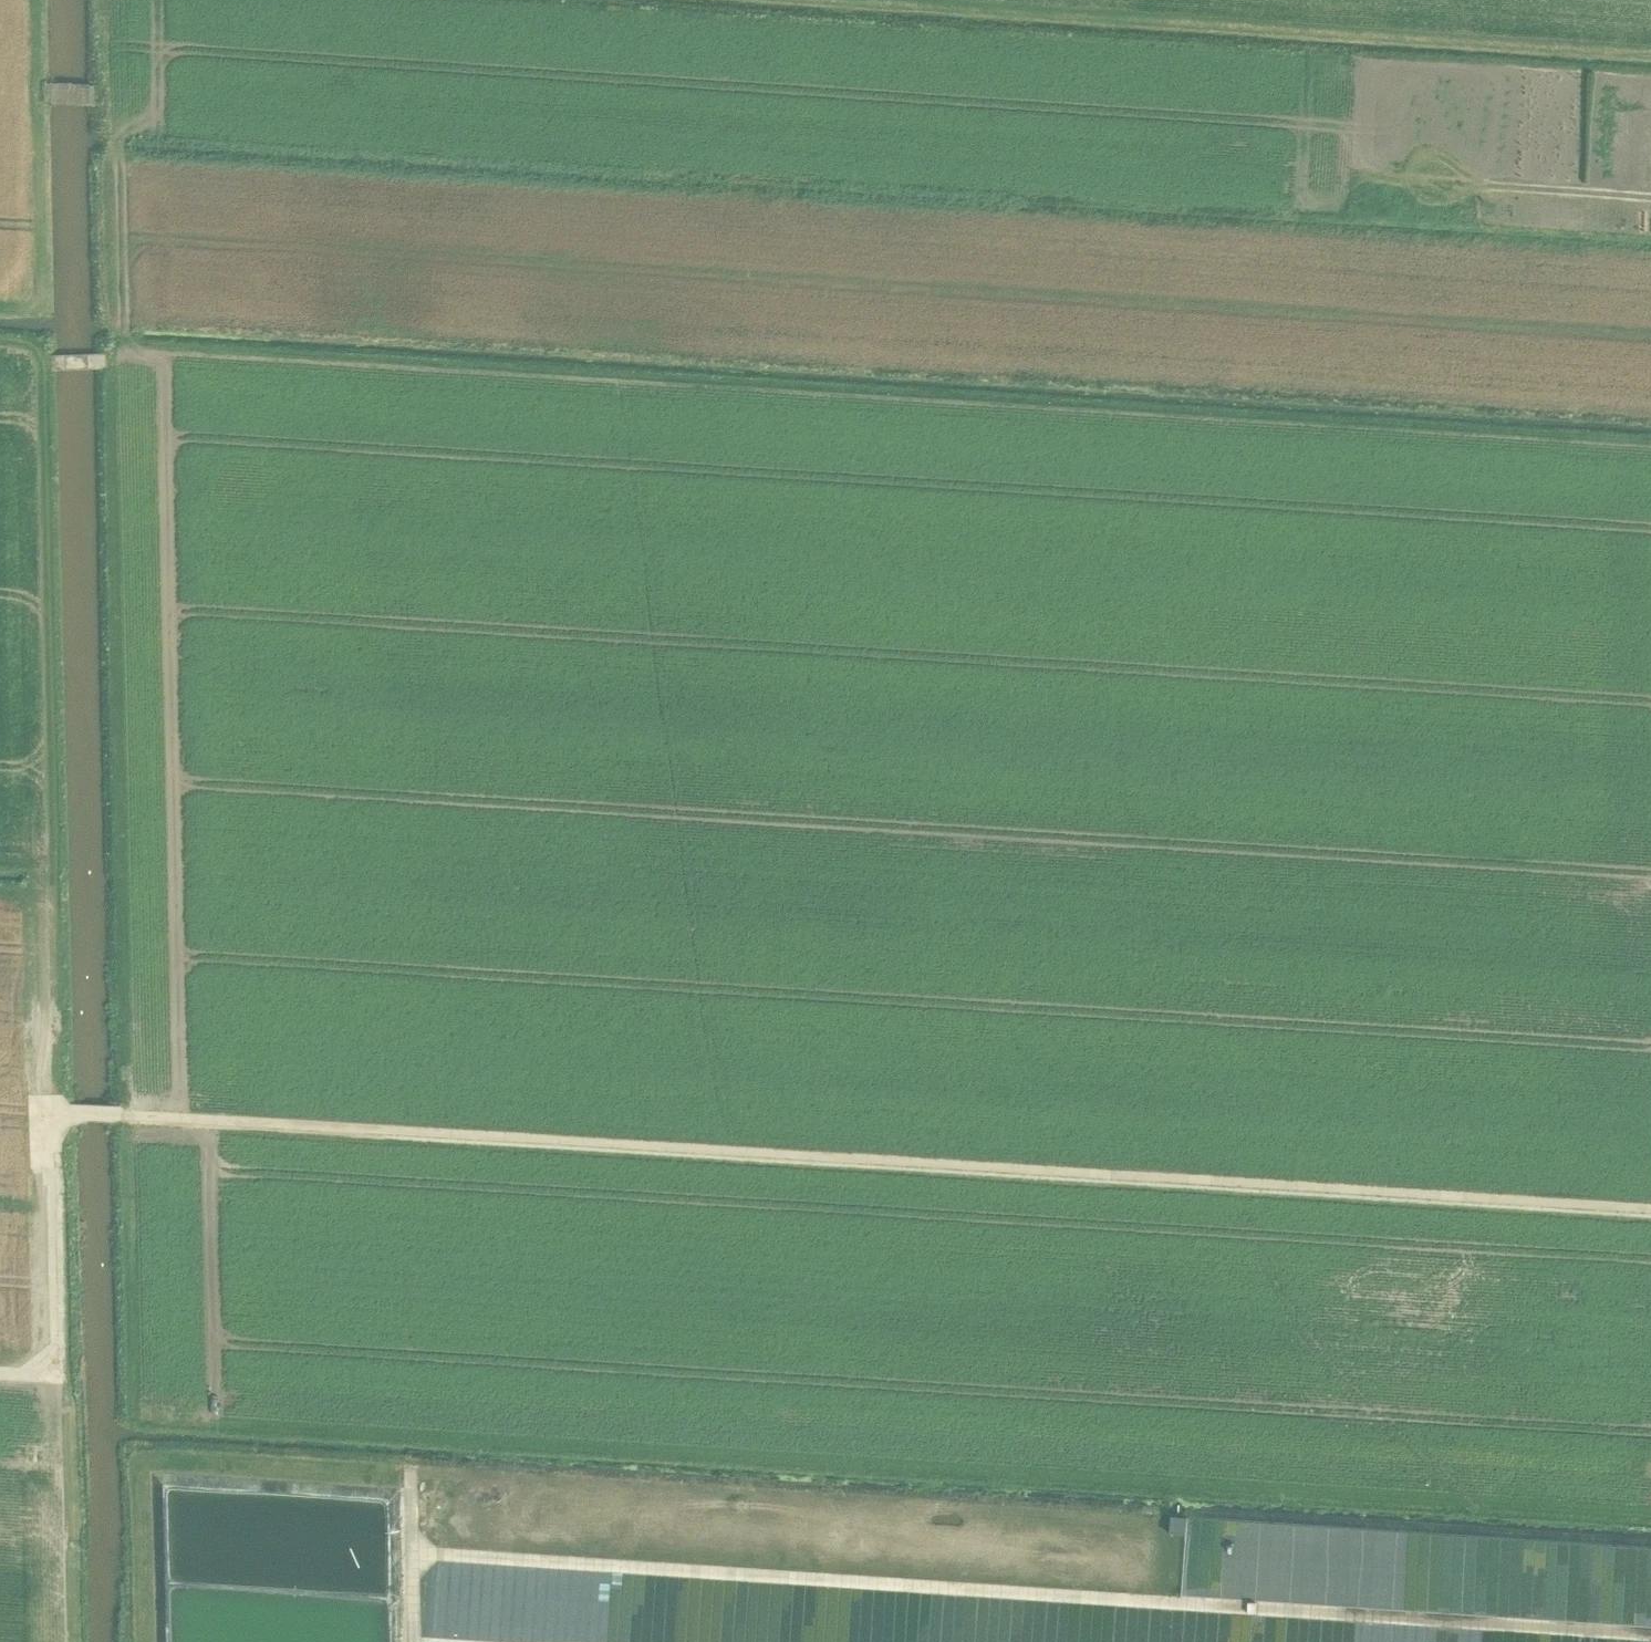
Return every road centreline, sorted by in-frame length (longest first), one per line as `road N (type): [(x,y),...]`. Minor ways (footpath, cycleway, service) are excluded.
road 1 (track): [(1650,1209),(121,1113)]
road 2 (track): [(410,1552),(1650,1634)]
road 3 (track): [(65,1112),(46,1112),(55,1376),(0,1372)]
road 4 (track): [(1650,200),(1483,187)]
road 5 (track): [(413,1641),(408,1474)]

